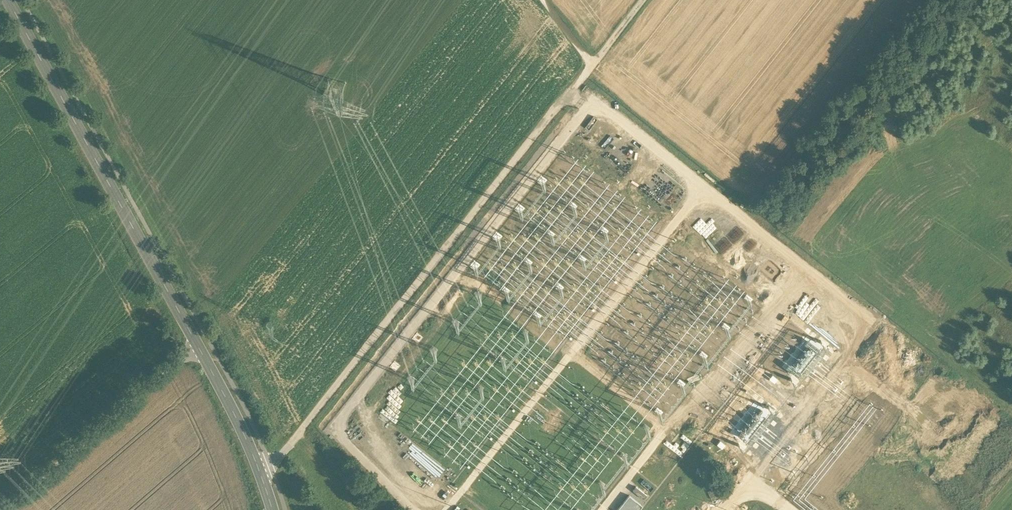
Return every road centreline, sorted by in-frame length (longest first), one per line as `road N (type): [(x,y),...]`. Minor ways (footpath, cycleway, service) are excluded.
road 1 (track): [(259,468),(287,448),(645,0)]
road 2 (tertiary): [(272,509),(250,446),(7,0)]
road 3 (track): [(5,509),(197,346)]

